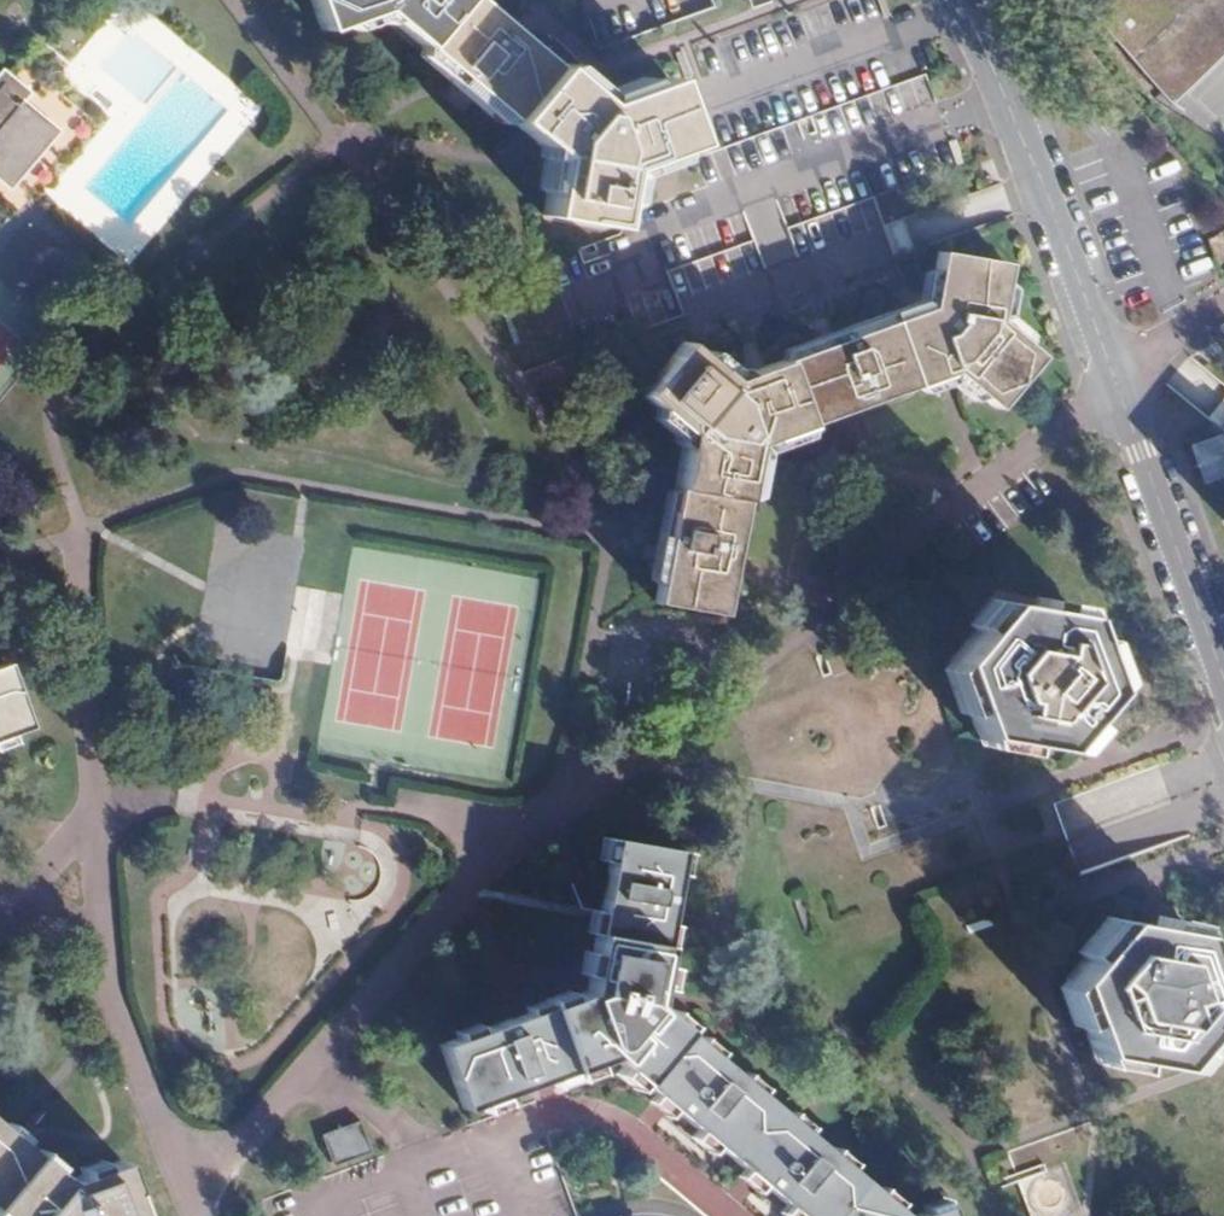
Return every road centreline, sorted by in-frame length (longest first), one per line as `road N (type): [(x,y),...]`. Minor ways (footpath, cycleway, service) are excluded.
road 1 (residential): [(175,1189),(239,1142),(468,889),(1116,386)]
road 2 (unclassified): [(1116,386),(960,0)]
road 3 (unclassified): [(1223,679),(1116,386)]
road 4 (residential): [(1116,386),(1223,310)]

